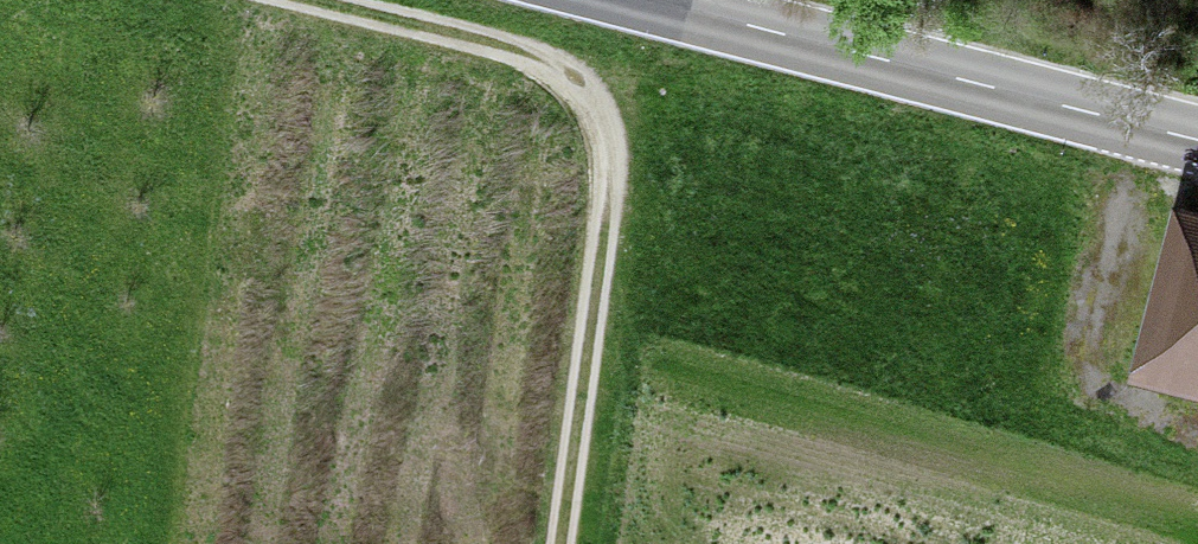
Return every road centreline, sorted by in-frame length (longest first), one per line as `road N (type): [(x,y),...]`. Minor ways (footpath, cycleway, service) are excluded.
road 1 (track): [(278,0),(502,61),(555,82),(596,116),(613,168),(613,238),(567,543)]
road 2 (primary): [(649,0),(1197,140)]

